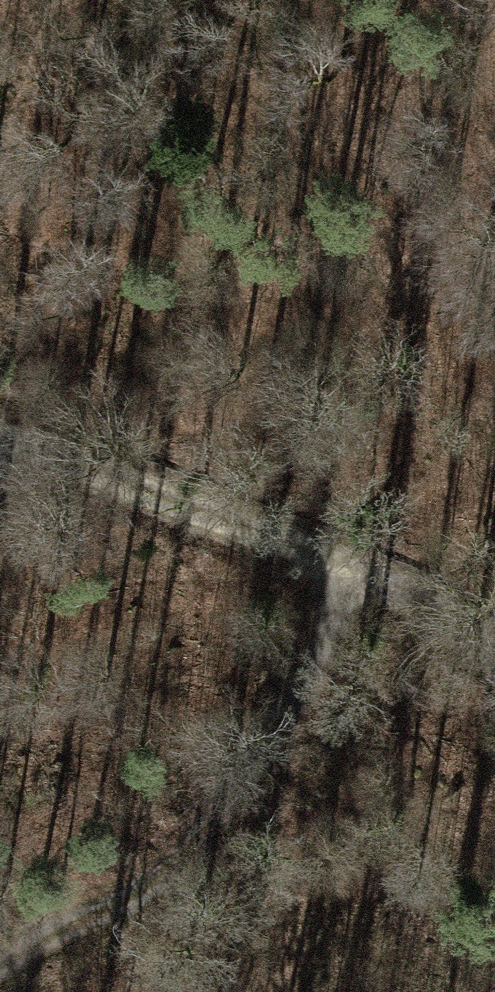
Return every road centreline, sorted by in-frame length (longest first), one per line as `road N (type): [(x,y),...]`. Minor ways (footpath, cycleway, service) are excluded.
road 1 (track): [(344,558),(303,681),(175,868),(0,951)]
road 2 (track): [(0,431),(344,558)]
road 3 (track): [(494,275),(344,558)]
road 4 (track): [(344,558),(468,622),(494,663)]

